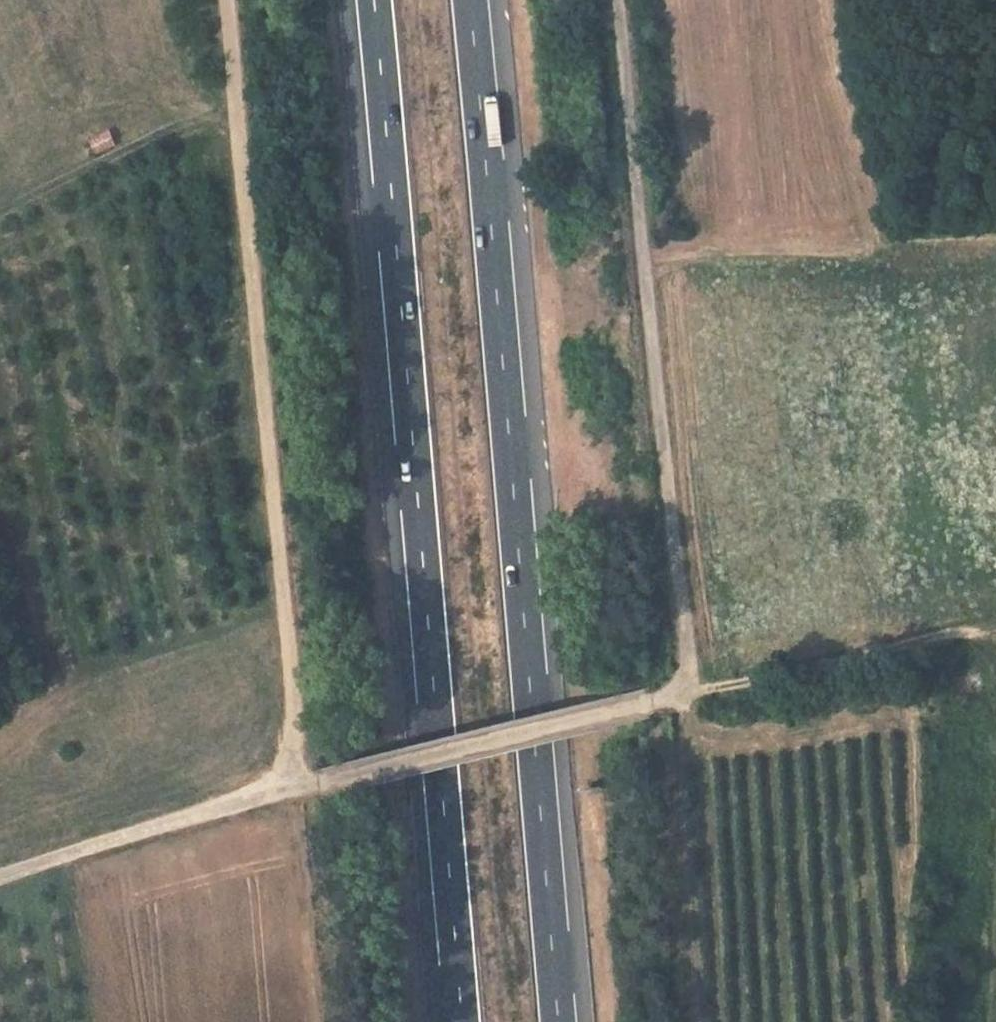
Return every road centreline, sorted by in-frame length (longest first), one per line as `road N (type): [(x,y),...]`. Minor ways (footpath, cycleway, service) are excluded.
road 1 (motorway): [(374,0),(463,1021)]
road 2 (motorway): [(560,1021),(472,0)]
road 3 (unclassified): [(302,784),(227,0)]
road 4 (track): [(687,692),(612,0)]
road 5 (unclassified): [(302,784),(687,692)]
road 6 (unclassified): [(0,876),(302,784)]
road 7 (track): [(687,692),(953,633)]

